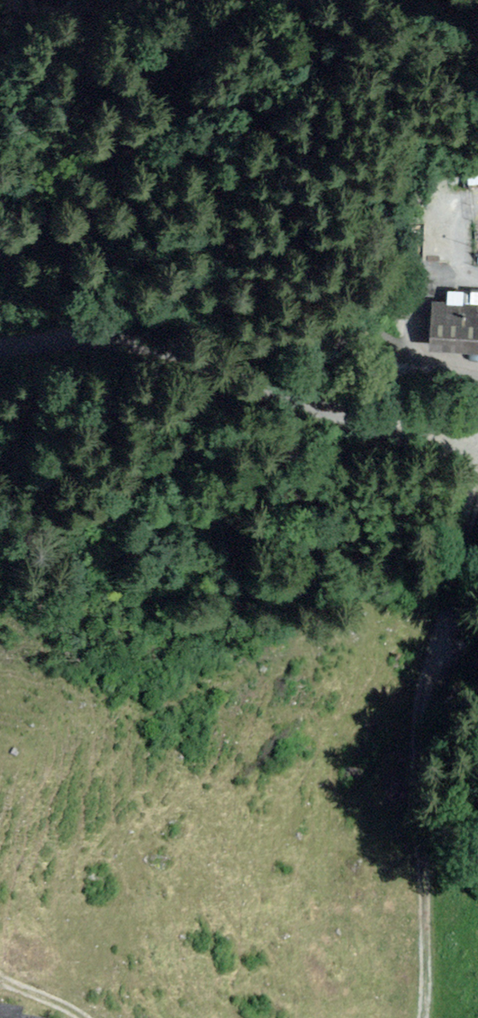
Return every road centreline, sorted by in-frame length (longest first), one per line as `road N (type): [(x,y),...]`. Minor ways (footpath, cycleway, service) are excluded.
road 1 (track): [(421,1017),(427,994),(417,748),(433,658),(477,500)]
road 2 (track): [(477,374),(402,349),(341,297),(237,253),(176,215),(110,206),(0,212)]
road 3 (unclassified): [(0,345),(134,342),(330,406),(477,422)]

